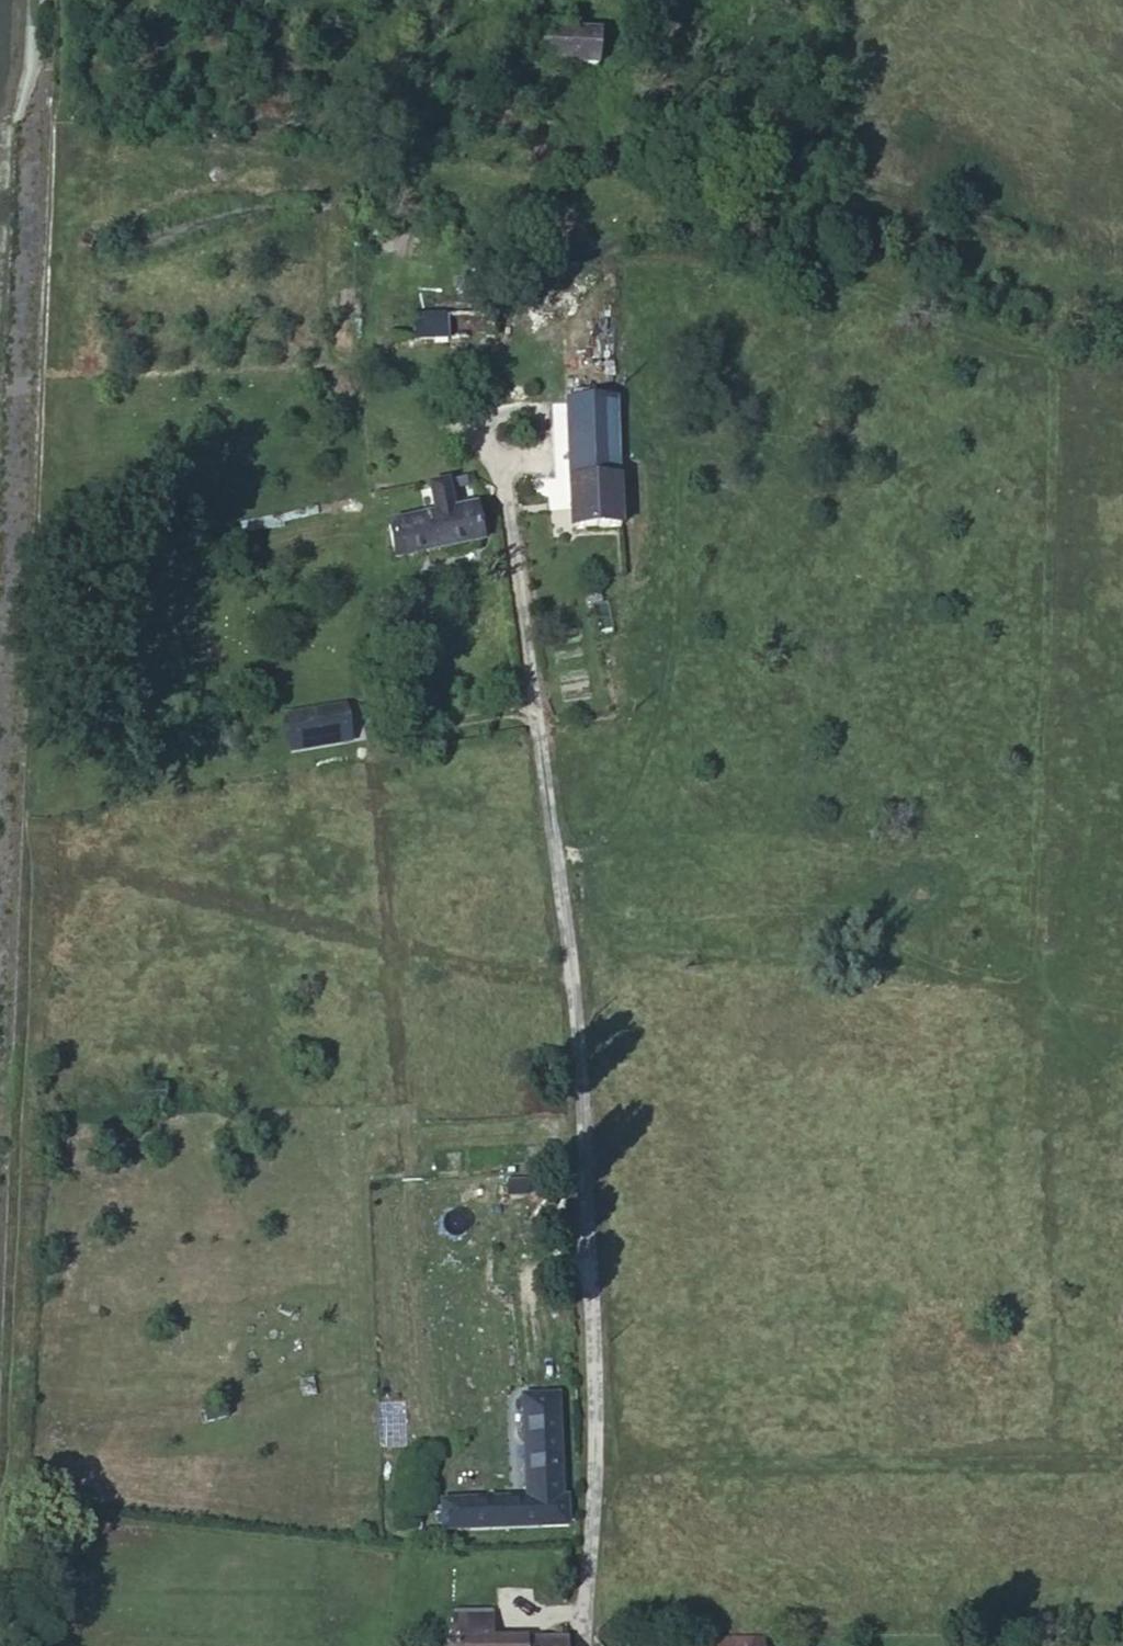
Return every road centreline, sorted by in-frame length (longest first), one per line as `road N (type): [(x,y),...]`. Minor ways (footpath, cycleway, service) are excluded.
road 1 (track): [(57,0),(0,1355)]
road 2 (unclassified): [(587,1645),(585,1174),(564,927),(498,456)]

